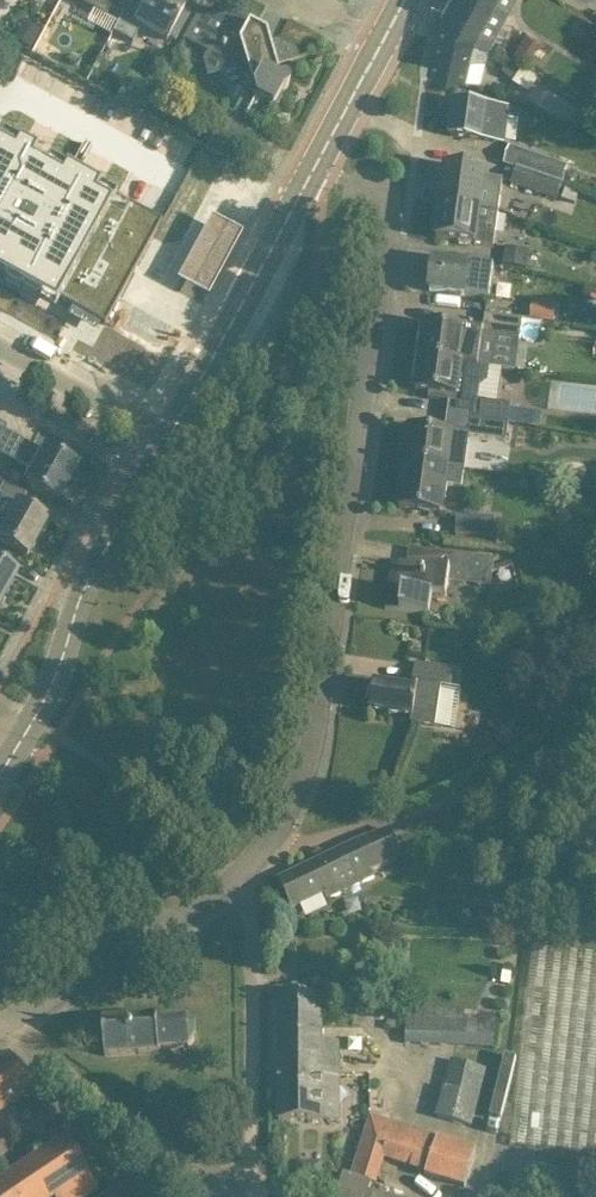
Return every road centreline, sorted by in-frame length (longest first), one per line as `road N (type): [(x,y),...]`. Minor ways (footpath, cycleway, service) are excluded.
road 1 (residential): [(0,1029),(243,878),(293,806),(310,756),(387,230),(375,197)]
road 2 (secondary): [(168,438),(408,0)]
road 3 (secondary): [(19,746),(52,687),(86,588),(168,438)]
road 4 (track): [(257,1196),(243,878)]
road 5 (track): [(227,1196),(8,1024)]
road 6 (unclassified): [(168,438),(0,347)]

